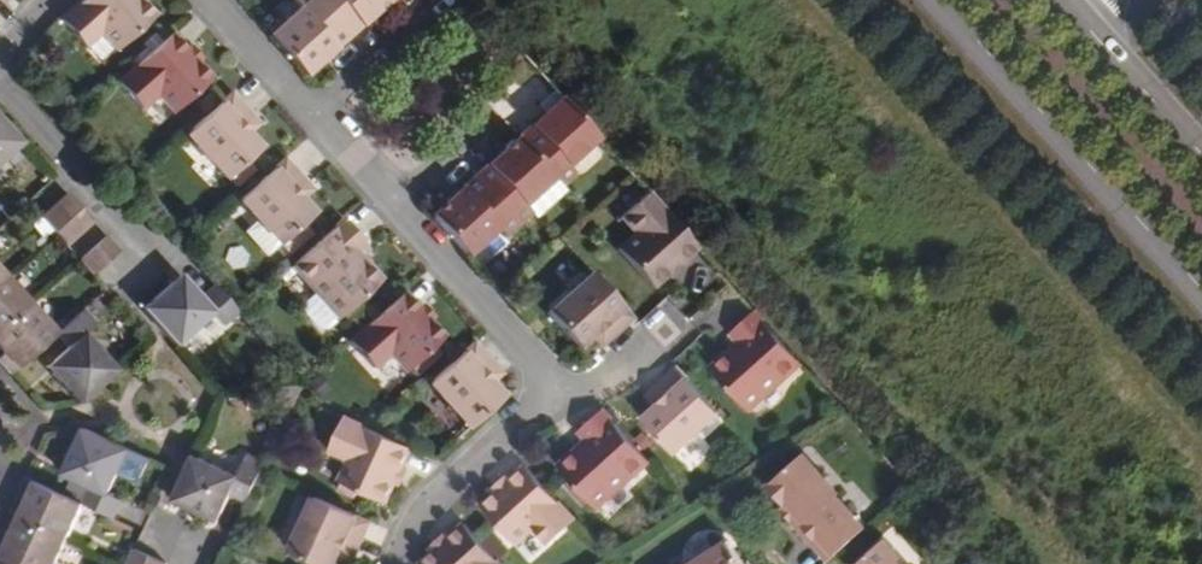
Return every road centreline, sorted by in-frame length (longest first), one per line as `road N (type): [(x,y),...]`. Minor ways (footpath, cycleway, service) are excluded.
road 1 (primary): [(936,0),(1201,300)]
road 2 (residential): [(388,204),(526,346),(547,392)]
road 3 (residential): [(0,84),(158,261)]
road 4 (residential): [(547,392),(531,417),(418,516),(397,563)]
road 5 (residential): [(547,392),(597,389),(705,274)]
road 6 (primary): [(1201,158),(1069,12)]
road 7 (residential): [(205,0),(309,117)]
road 8 (residential): [(413,21),(309,117)]
road 9 (residential): [(490,110),(388,204)]

